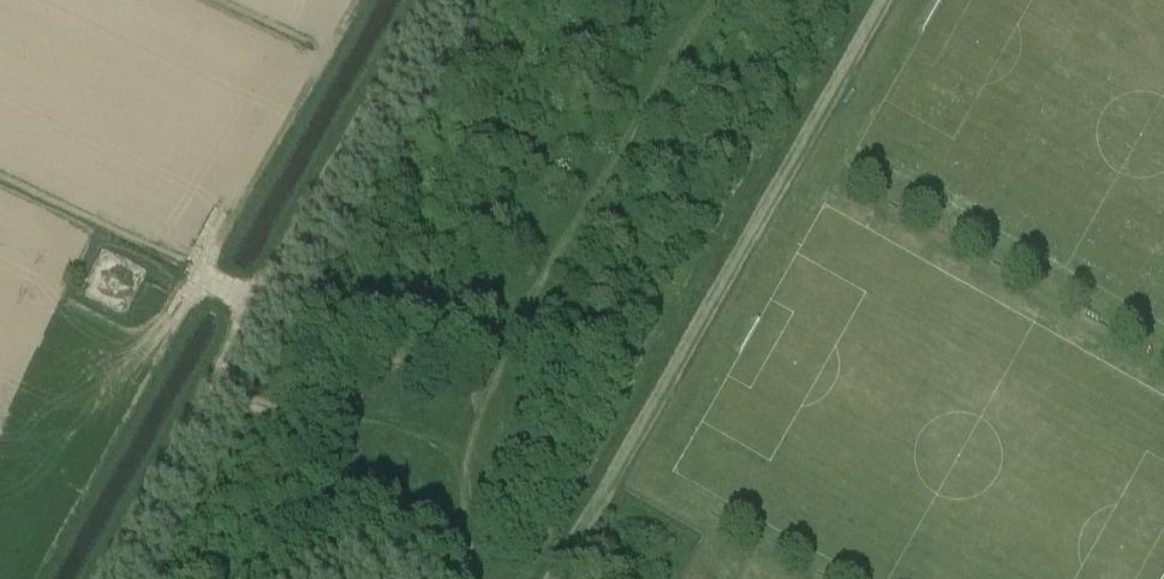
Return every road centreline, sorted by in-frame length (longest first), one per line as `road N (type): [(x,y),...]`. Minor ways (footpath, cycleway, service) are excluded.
road 1 (unclassified): [(108,578),(433,0)]

